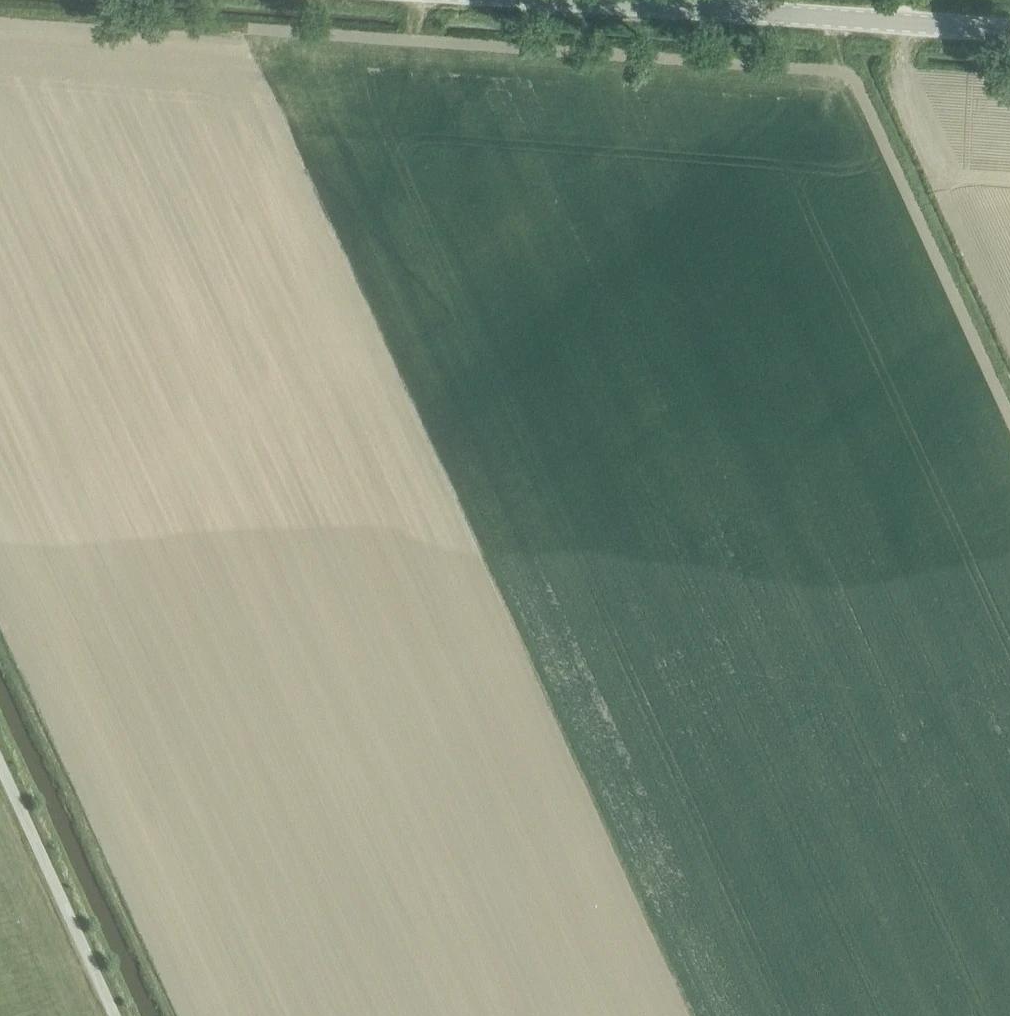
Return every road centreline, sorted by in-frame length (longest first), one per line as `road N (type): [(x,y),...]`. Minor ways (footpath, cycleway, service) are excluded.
road 1 (tertiary): [(584,0),(1009,33)]
road 2 (unclassified): [(119,1015),(0,757)]

